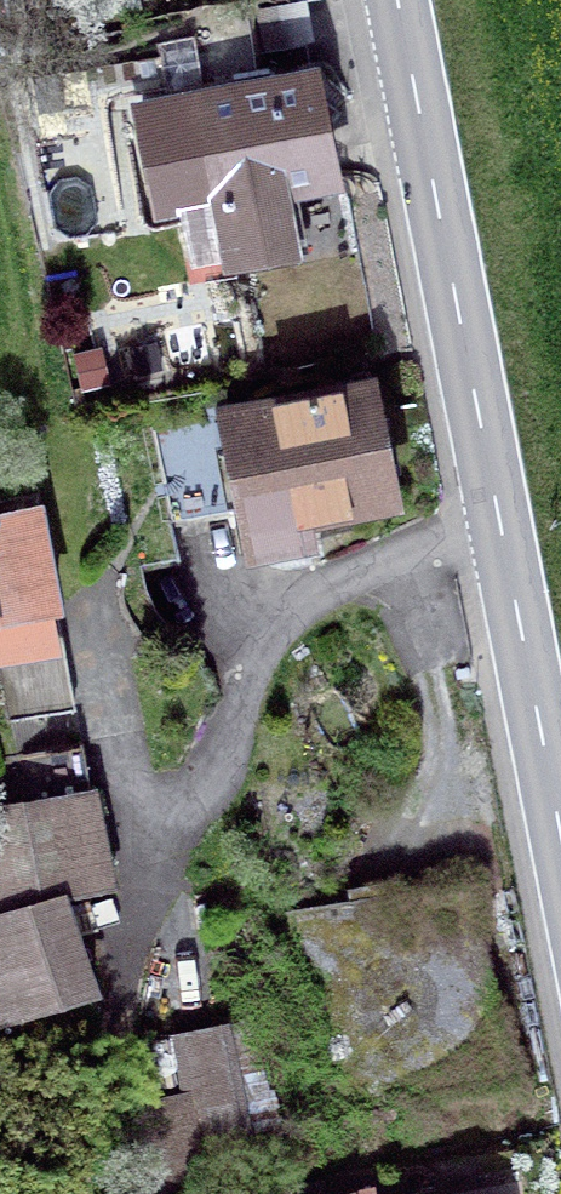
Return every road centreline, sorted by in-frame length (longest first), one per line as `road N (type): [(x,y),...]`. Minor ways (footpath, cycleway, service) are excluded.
road 1 (residential): [(501,514),(348,572),(244,712),(170,891)]
road 2 (secondary): [(395,0),(501,514)]
road 3 (secondary): [(501,514),(560,833)]

